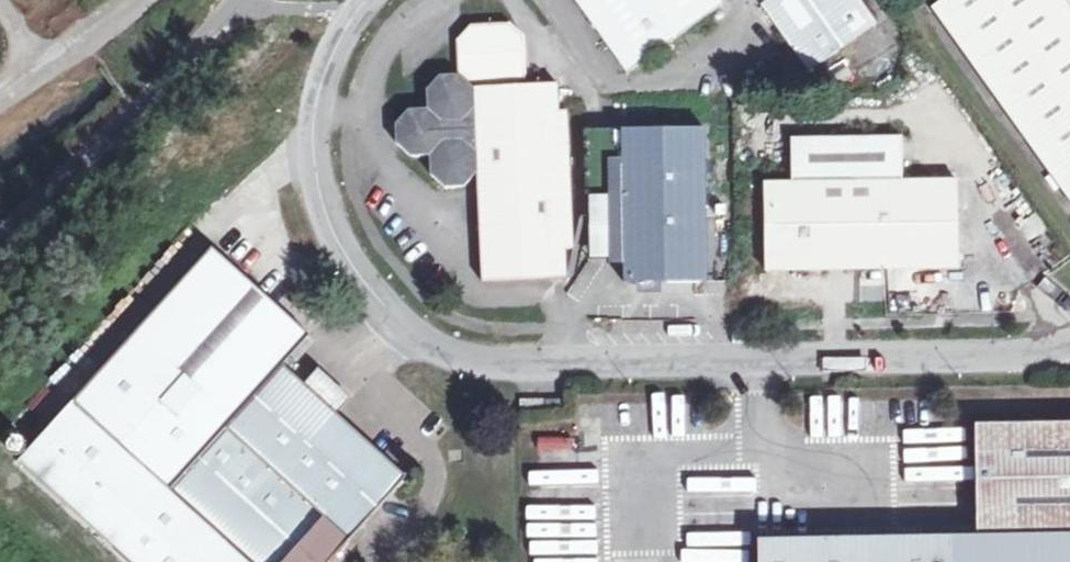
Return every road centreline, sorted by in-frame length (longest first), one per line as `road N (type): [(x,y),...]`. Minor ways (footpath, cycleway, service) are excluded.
road 1 (unclassified): [(350,15),(308,128),(311,179),(345,261),(371,297),(436,349),(488,363),(1010,359),(1069,346)]
road 2 (track): [(120,0),(0,106)]

